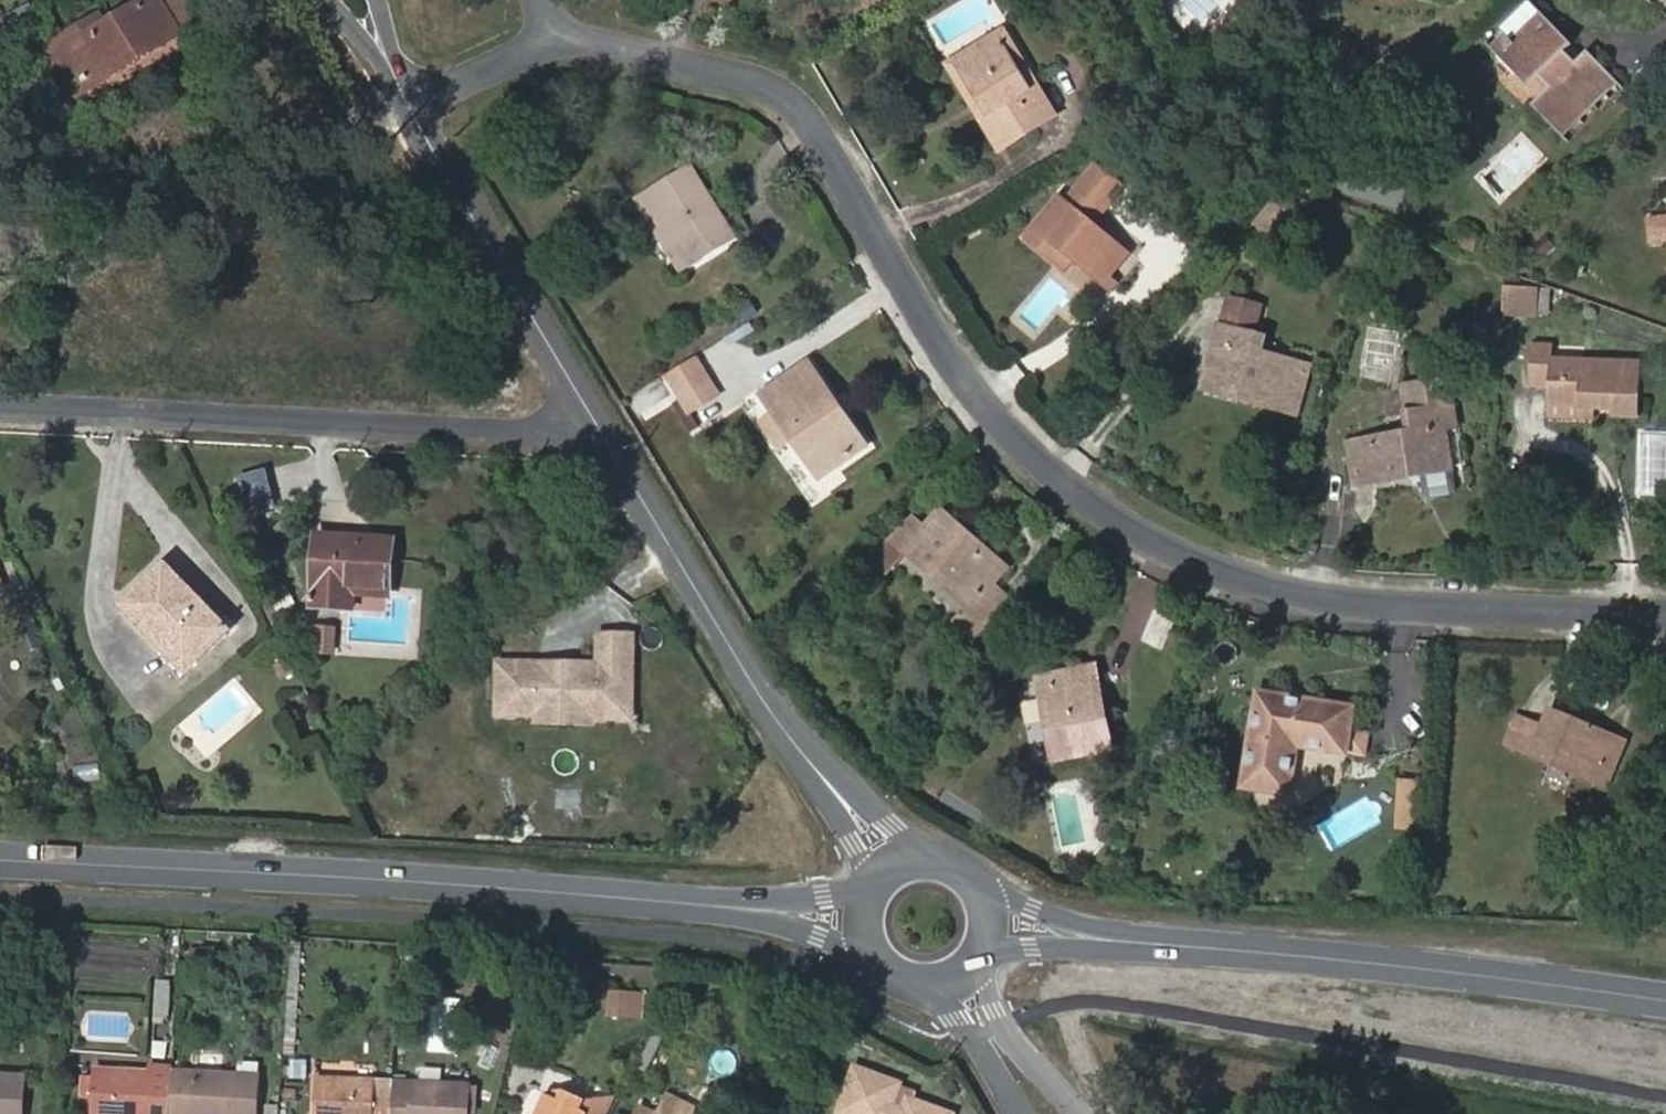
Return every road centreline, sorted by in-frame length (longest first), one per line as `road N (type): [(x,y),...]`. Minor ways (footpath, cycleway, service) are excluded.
road 1 (residential): [(555,27),(760,87),(844,176),(945,355),(985,408),(1069,486),(1171,551),(1370,603),(1665,616)]
road 2 (tertiary): [(710,905),(0,860)]
road 3 (residential): [(604,436),(0,406)]
road 4 (tertiary): [(1665,1002),(1392,963),(1132,943)]
road 5 (residential): [(408,105),(604,436)]
road 6 (residential): [(604,436),(800,750)]
road 7 (residential): [(1079,1113),(1004,1024),(983,959)]
road 8 (residential): [(555,27),(408,105)]
road 9 (residential): [(920,990),(968,1034),(1020,1113)]
road 10 (tertiary): [(710,905),(861,947)]
road 11 (residential): [(913,855),(800,750)]
road 12 (tertiary): [(1132,943),(987,894)]
road 13 (tertiary): [(860,899),(710,905)]
road 14 (tertiary): [(983,959),(1132,943)]
road 15 (residential): [(800,750),(877,874)]
road 16 (residential): [(329,0),(408,105)]

